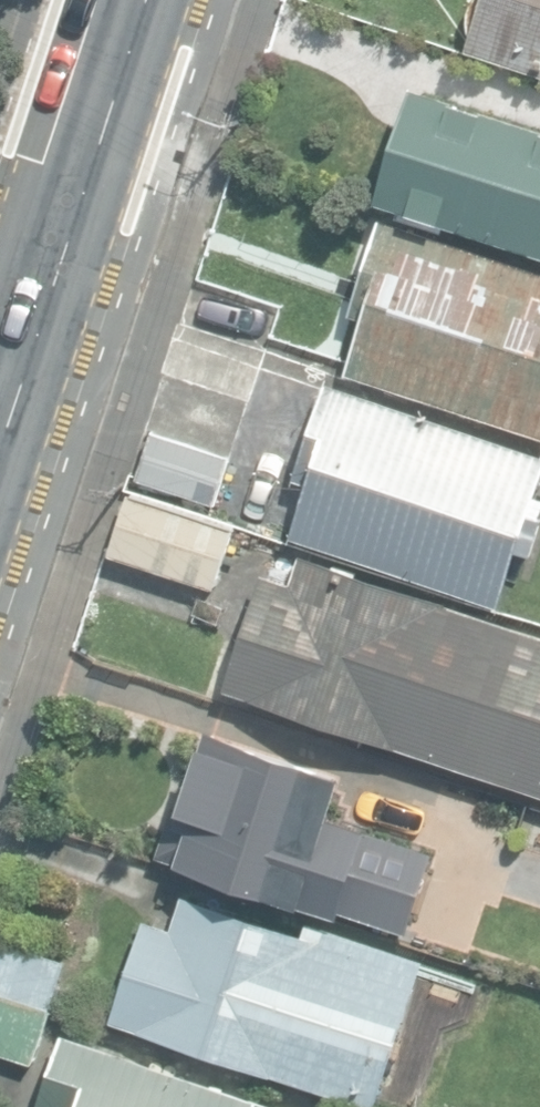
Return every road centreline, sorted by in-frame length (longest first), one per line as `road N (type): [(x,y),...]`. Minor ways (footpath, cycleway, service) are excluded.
road 1 (secondary): [(129,0),(0,395)]

